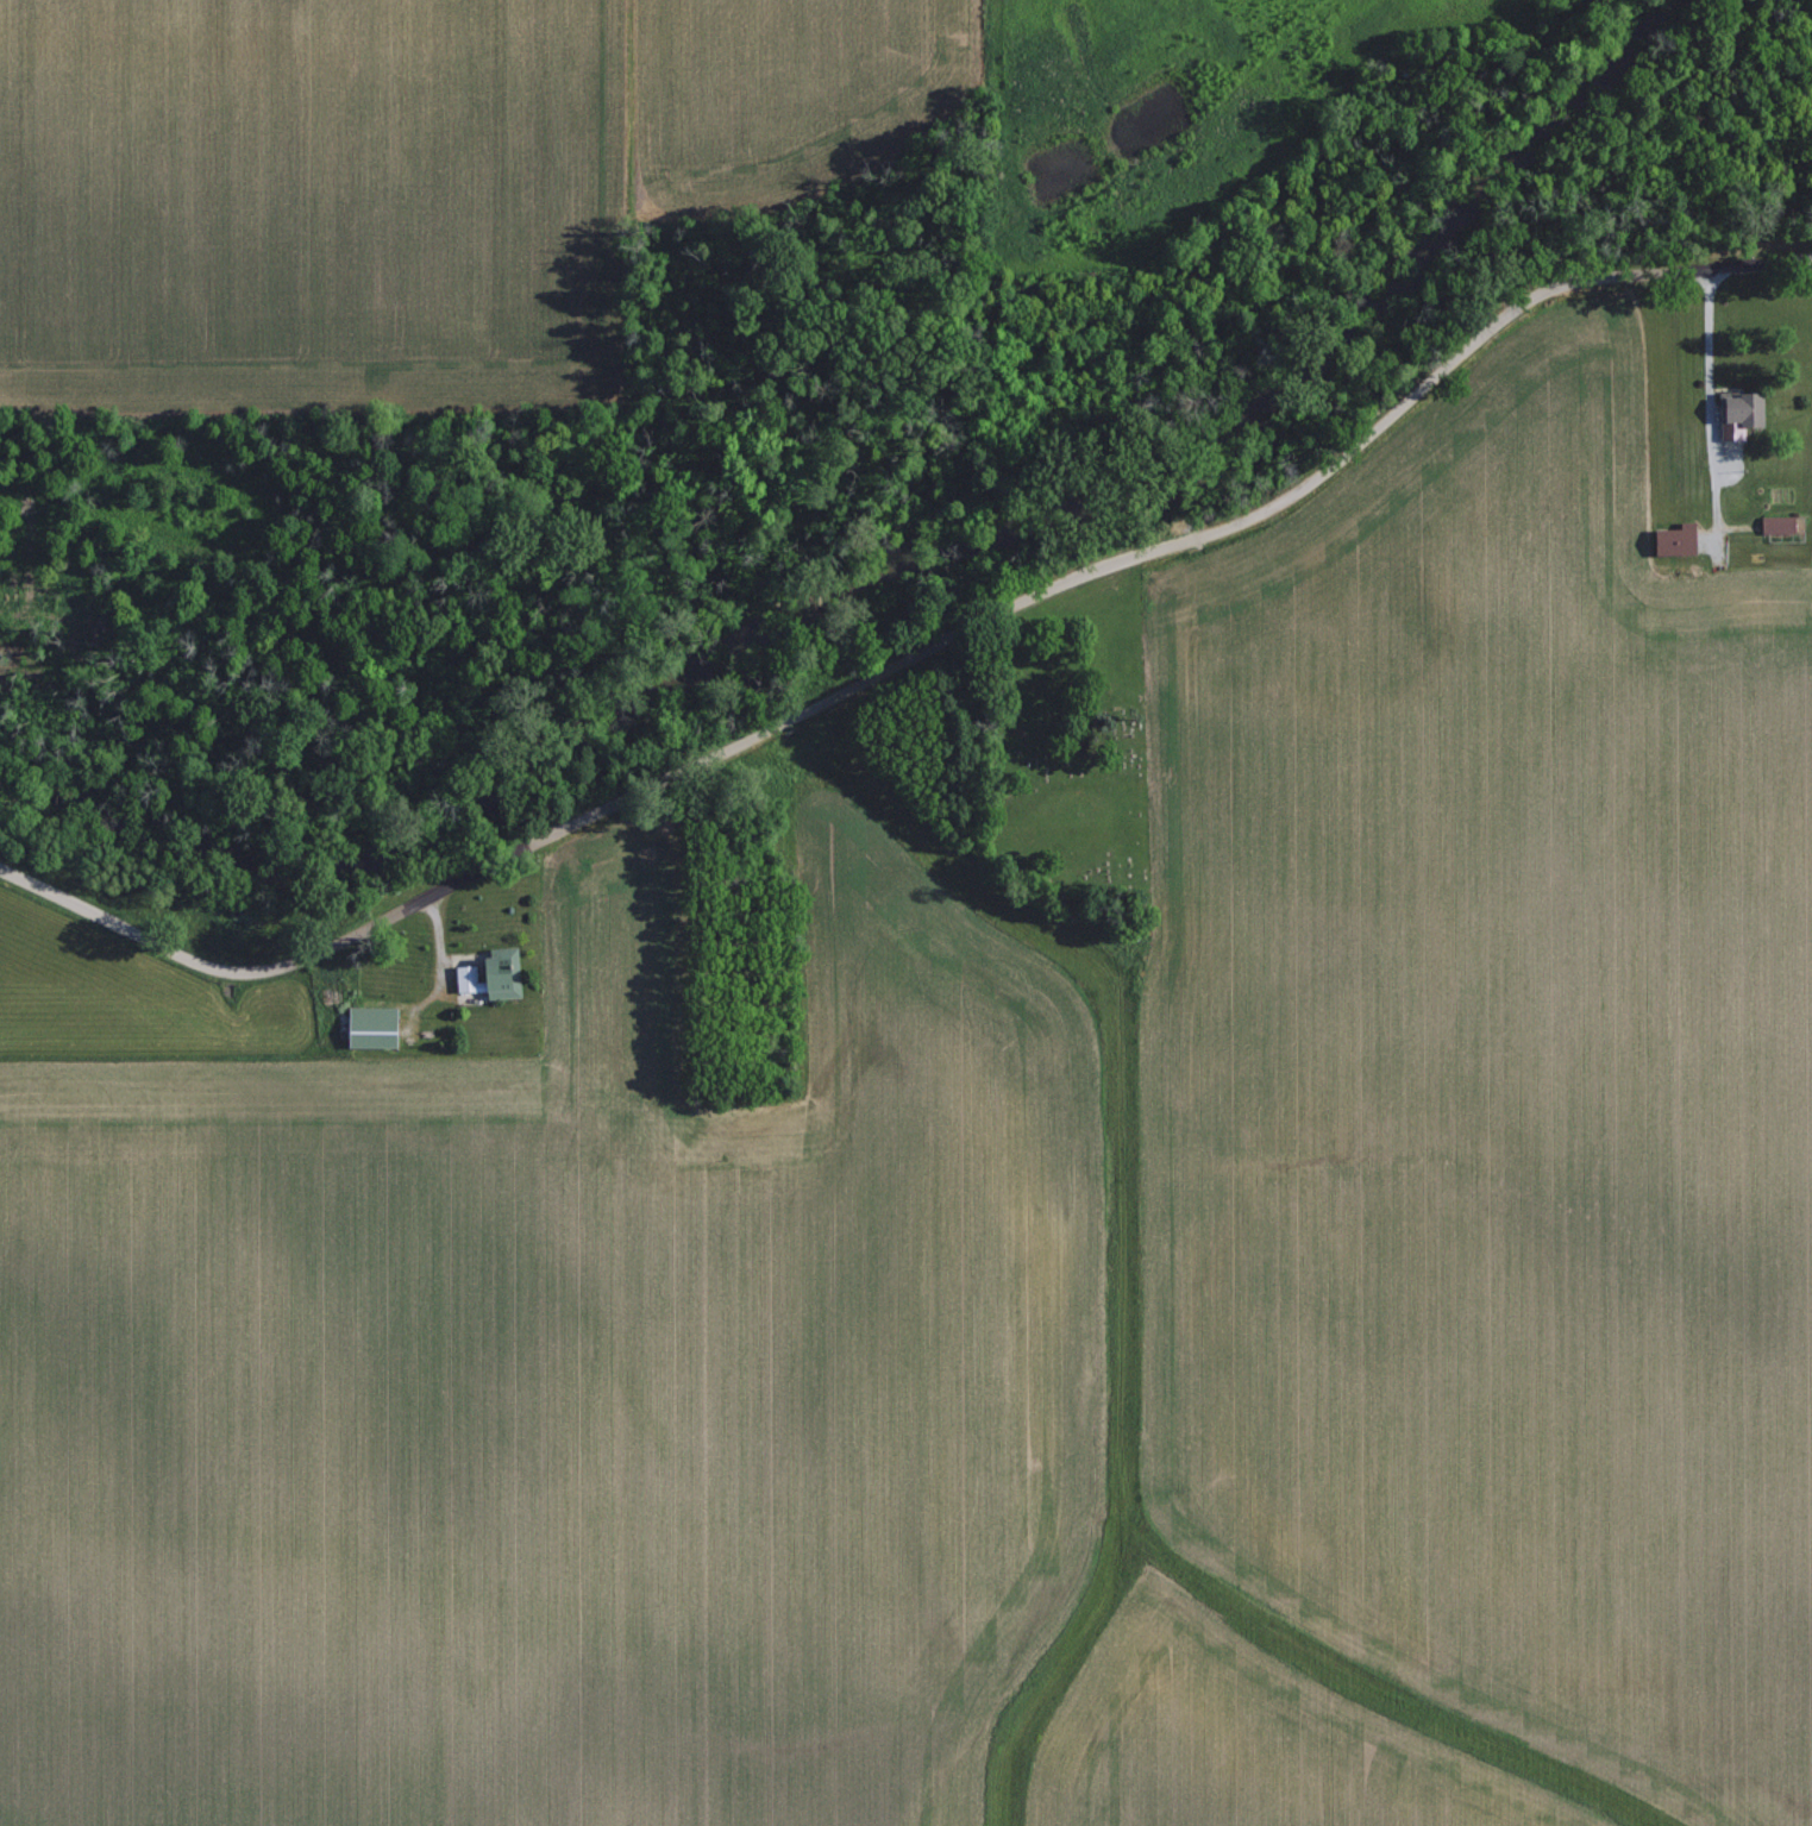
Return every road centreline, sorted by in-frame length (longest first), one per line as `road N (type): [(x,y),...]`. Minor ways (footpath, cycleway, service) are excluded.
road 1 (tertiary): [(0,869),(208,966),(305,958),(1021,597),(1256,515),(1532,294),(1580,277),(1811,256)]

